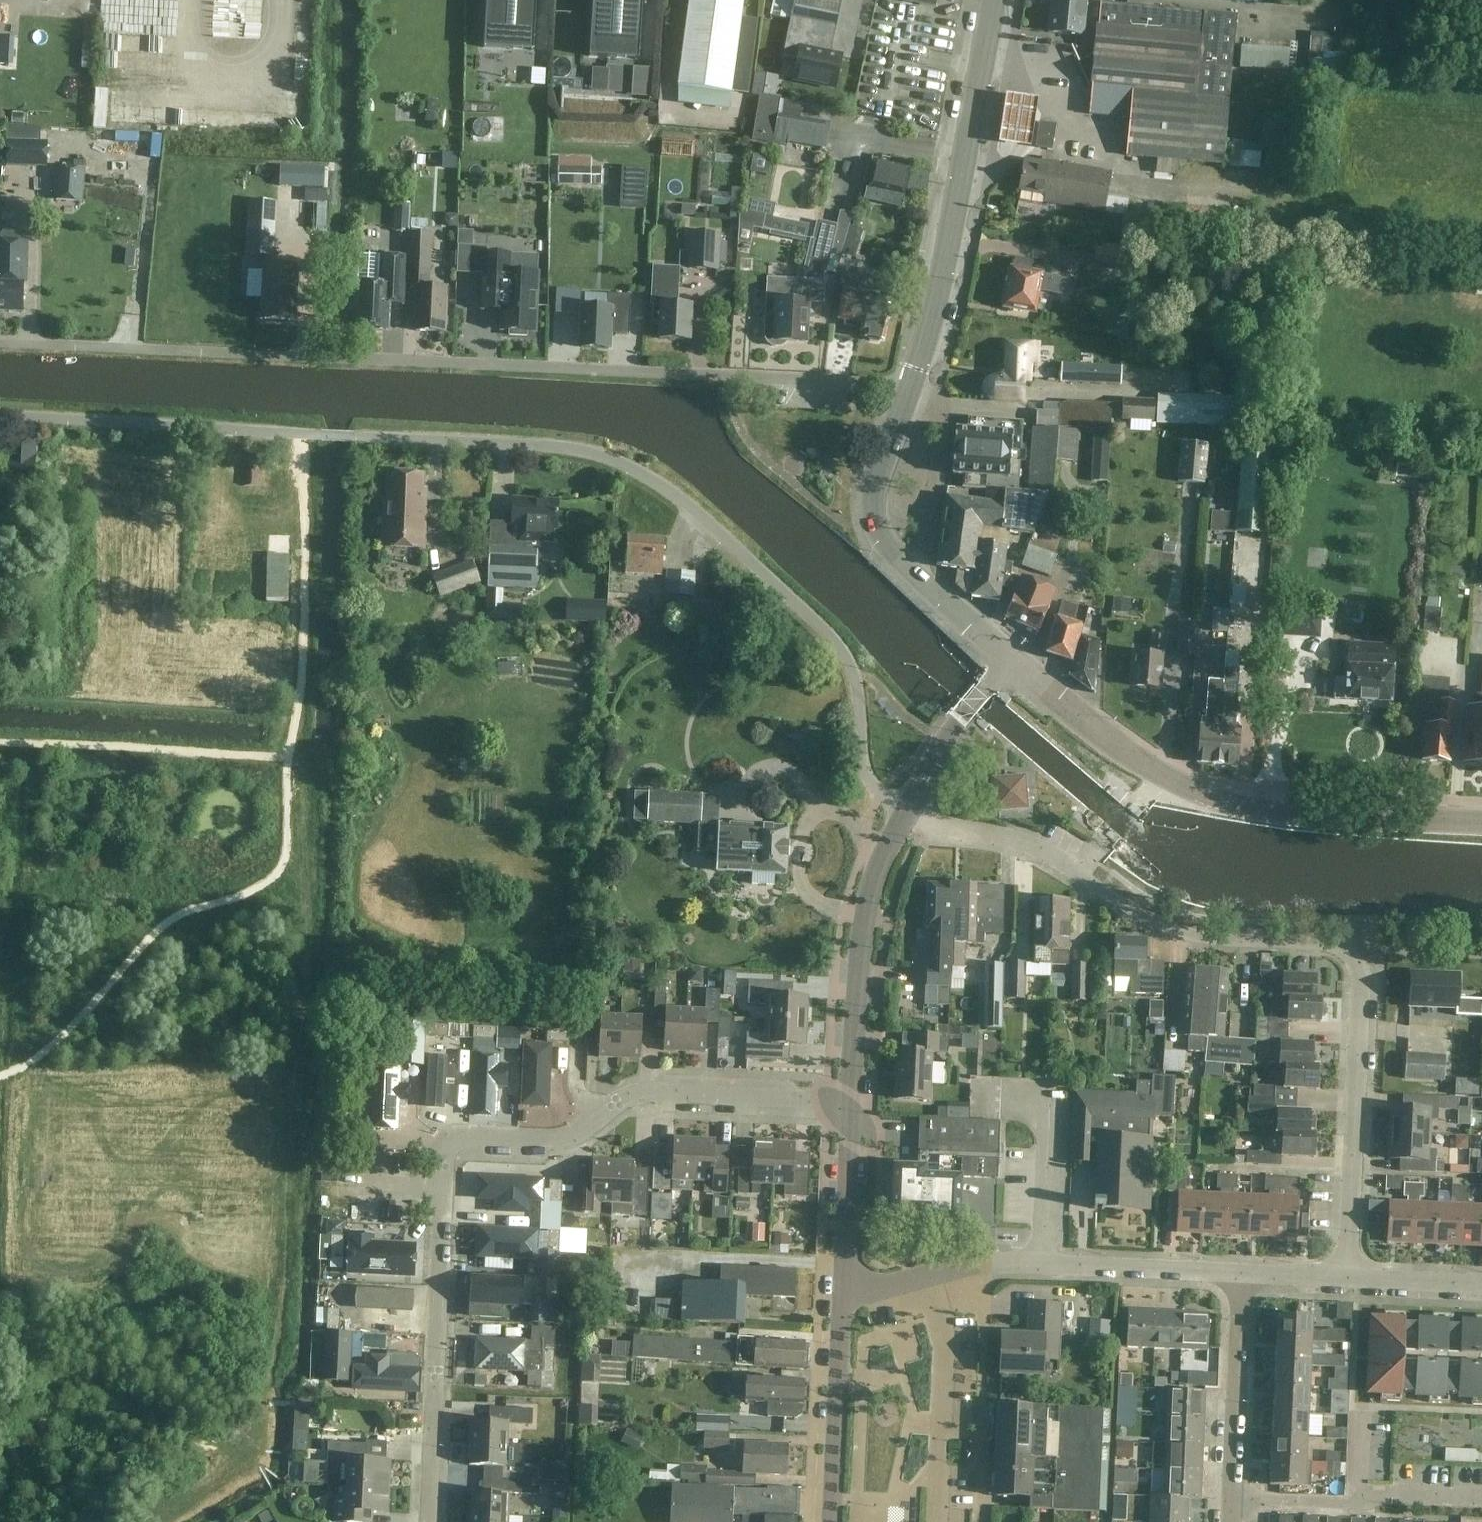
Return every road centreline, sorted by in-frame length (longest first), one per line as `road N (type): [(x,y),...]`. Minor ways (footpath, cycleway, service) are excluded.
road 1 (unclassified): [(907,810),(866,778),(855,678),(832,639),(682,502),(619,462),(548,446),(0,414)]
road 2 (residential): [(0,343),(910,387)]
road 3 (residential): [(907,810),(1037,849),(1164,926),(1225,939),(1338,944),(1350,954),(1361,977),(1349,1278)]
road 4 (residential): [(429,1521),(449,1146),(480,1136),(565,1138),(638,1093),(850,1101)]
road 5 (tertiary): [(1481,823),(1274,812),(1219,800),(1143,765),(1012,658)]
road 6 (tertiary): [(910,387),(942,285),(997,0)]
road 7 (residential): [(1245,1275),(986,1264),(926,1278)]
road 8 (tertiary): [(850,1101),(869,901),(907,810)]
road 9 (track): [(0,698),(262,714),(297,726)]
road 10 (track): [(297,726),(306,434)]
road 11 (residential): [(940,1521),(944,1426),(926,1278)]
road 12 (residential): [(1233,1500),(1245,1275)]
road 13 (tertiary): [(831,1521),(843,1297)]
road 14 (tertiary): [(915,572),(879,543),(874,519),(910,387)]
road 15 (tertiary): [(843,1297),(850,1101)]
road 16 (tertiary): [(907,810),(961,718),(1012,658)]
road 17 (residential): [(1114,392),(1040,391),(1027,411),(944,404)]
road 18 (residential): [(915,572),(924,559),(944,404)]
road 19 (residential): [(1481,1283),(1349,1278)]
road 20 (tertiary): [(1012,658),(915,572)]
road 21 (residential): [(1357,1503),(1233,1500)]
road 22 (residential): [(1481,1501),(1357,1503)]

